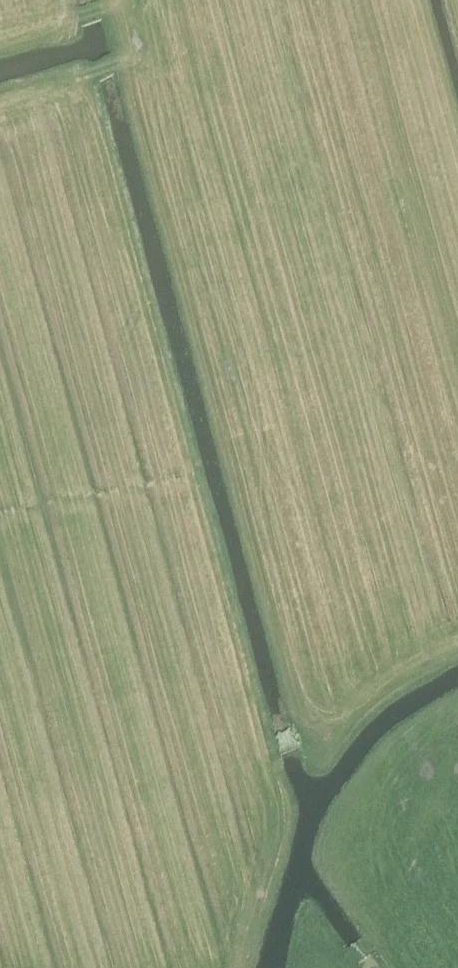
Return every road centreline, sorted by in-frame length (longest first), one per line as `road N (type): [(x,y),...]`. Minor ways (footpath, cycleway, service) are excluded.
road 1 (track): [(0,96),(129,52),(119,0)]
road 2 (track): [(0,39),(121,6)]

